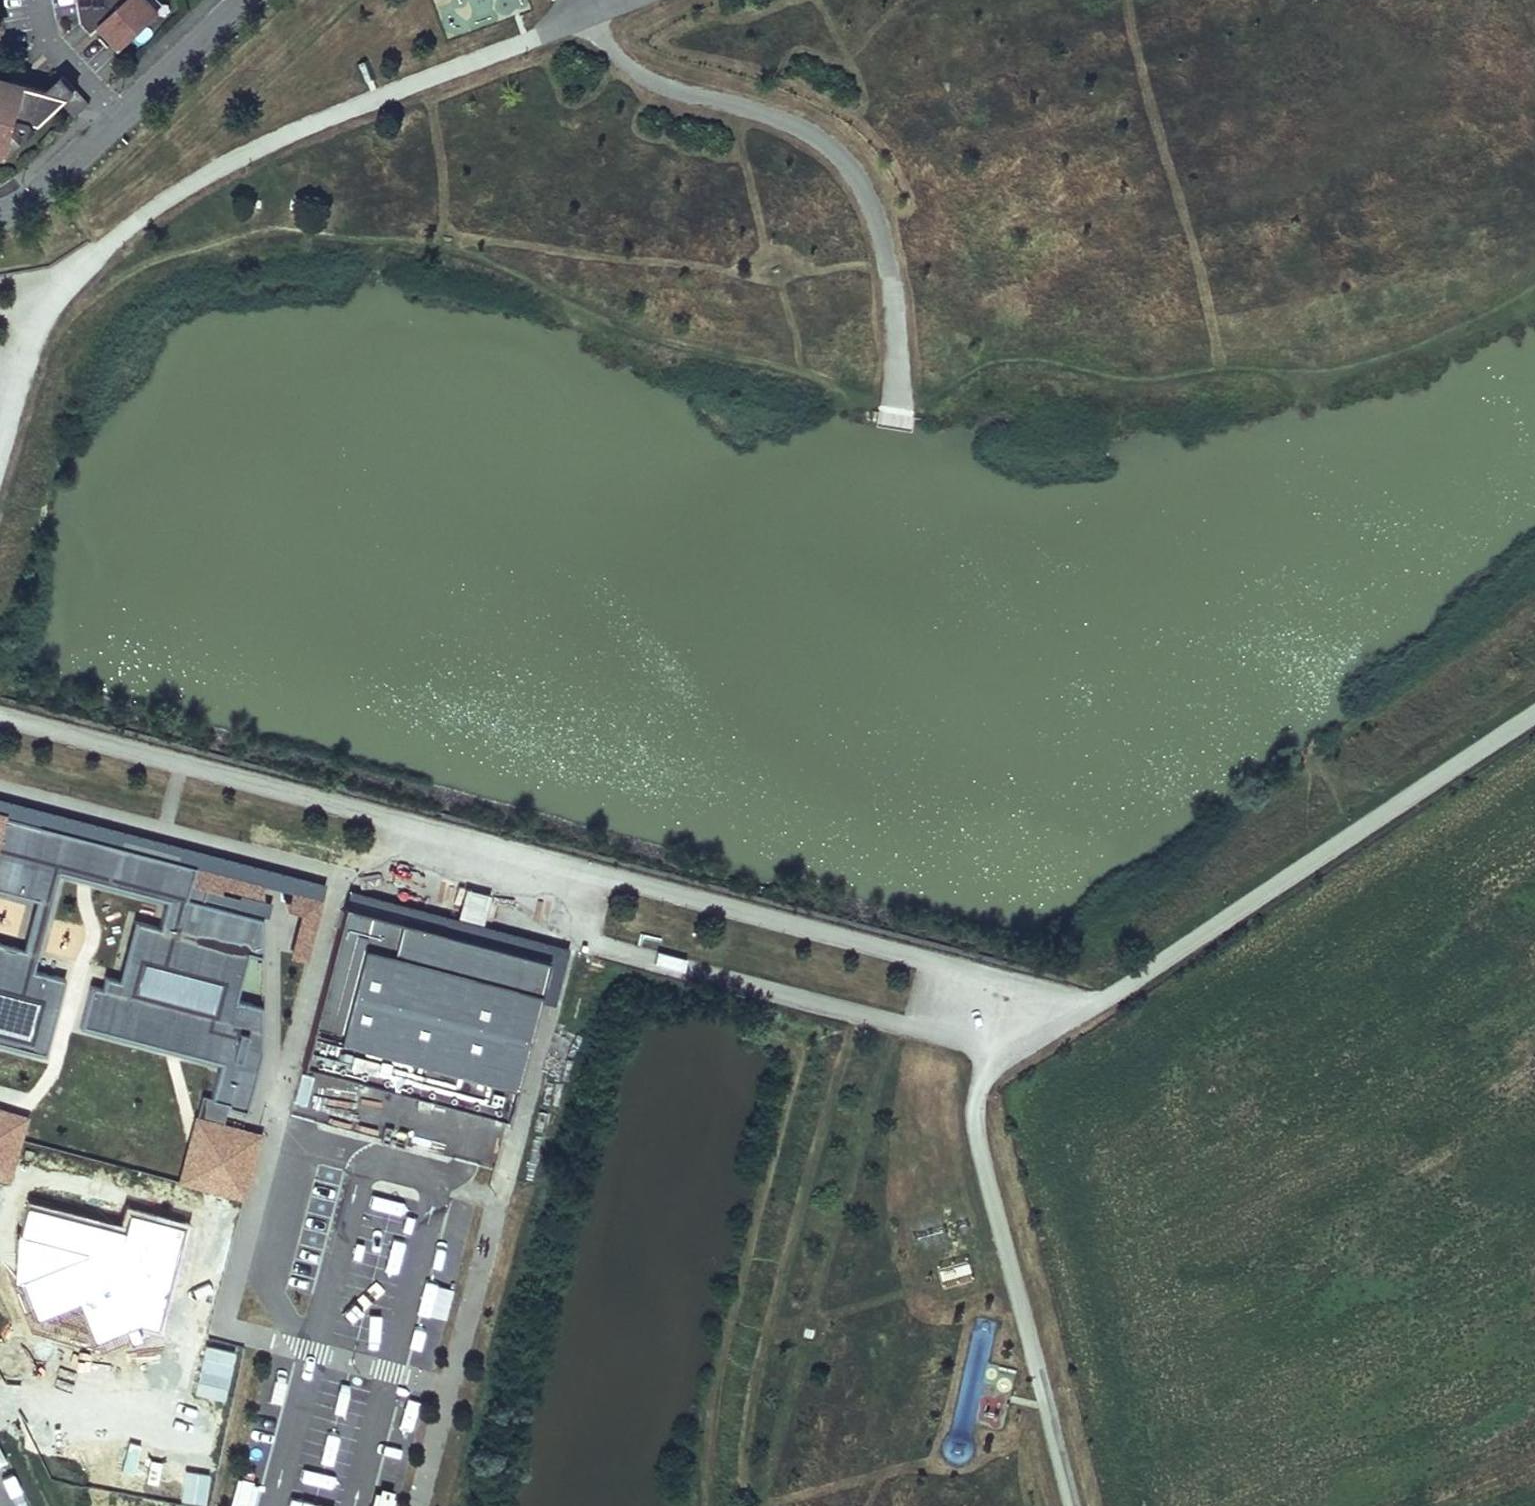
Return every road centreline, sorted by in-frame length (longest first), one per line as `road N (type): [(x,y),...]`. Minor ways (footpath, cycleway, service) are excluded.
road 1 (residential): [(0,211),(34,198),(238,0)]

